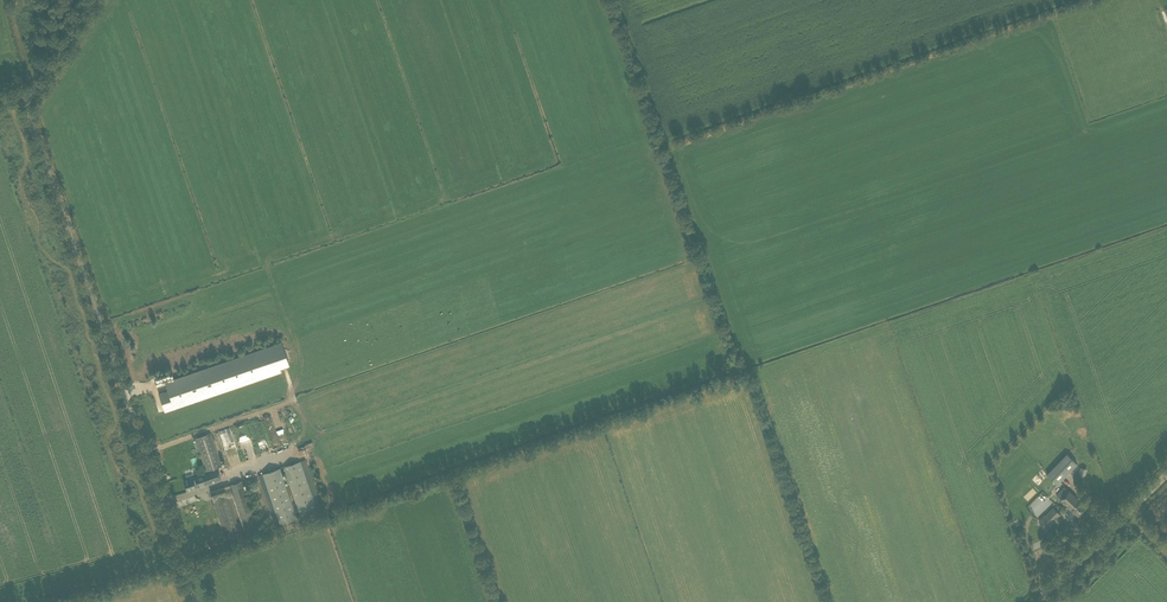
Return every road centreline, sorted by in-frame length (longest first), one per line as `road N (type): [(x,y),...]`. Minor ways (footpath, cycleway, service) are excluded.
road 1 (unclassified): [(195,601),(24,97)]
road 2 (unclassified): [(1036,601),(1166,475)]
road 3 (unclassified): [(24,97),(47,85),(97,0)]

